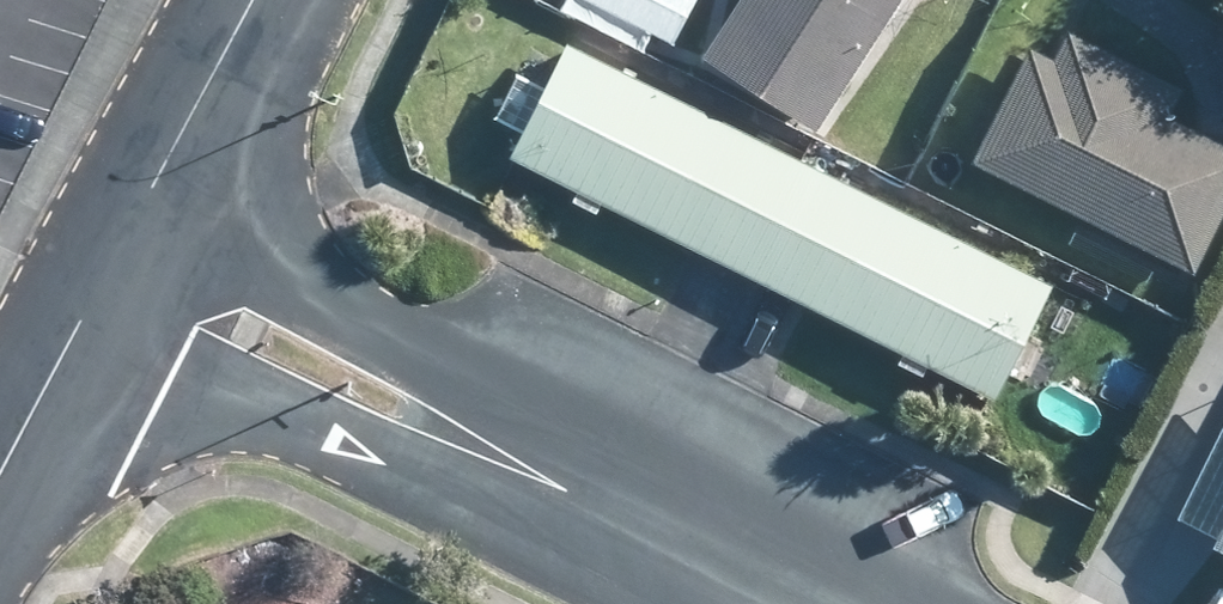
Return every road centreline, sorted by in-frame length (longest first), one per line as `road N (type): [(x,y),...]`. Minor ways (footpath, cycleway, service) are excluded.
road 1 (residential): [(774,603),(111,260)]
road 2 (residential): [(111,260),(243,0)]
road 3 (tertiary): [(0,476),(111,260)]

